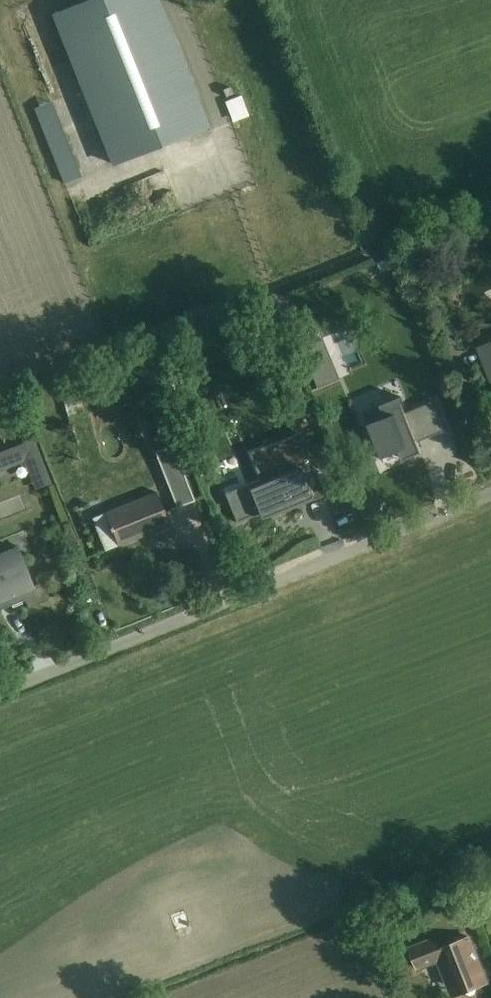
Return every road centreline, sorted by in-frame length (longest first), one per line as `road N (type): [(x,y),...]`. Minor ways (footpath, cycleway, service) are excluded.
road 1 (residential): [(0,692),(490,495)]

